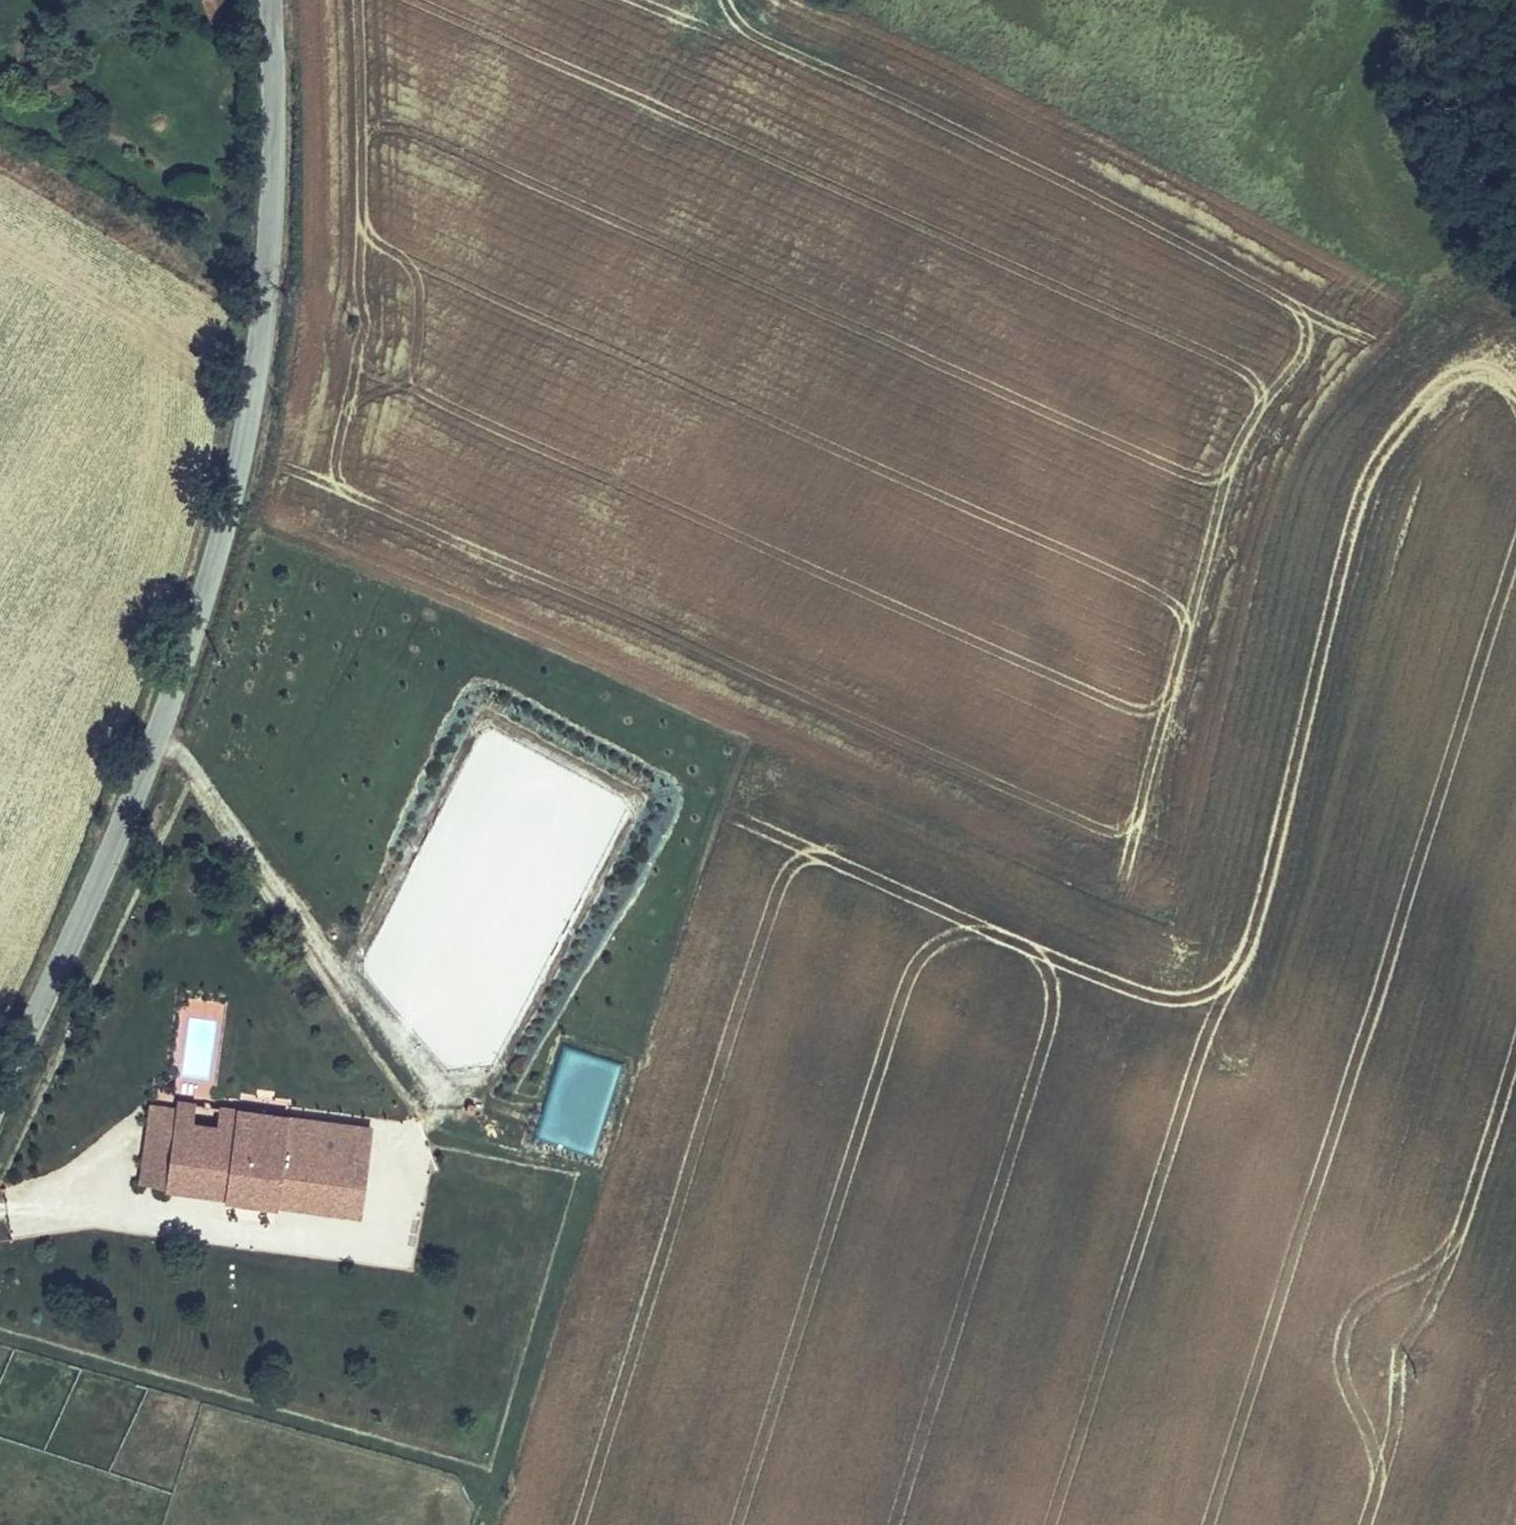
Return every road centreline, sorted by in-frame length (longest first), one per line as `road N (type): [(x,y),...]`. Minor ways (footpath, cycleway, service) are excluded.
road 1 (tertiary): [(0,1089),(131,802),(217,561),(264,341),(267,0)]

